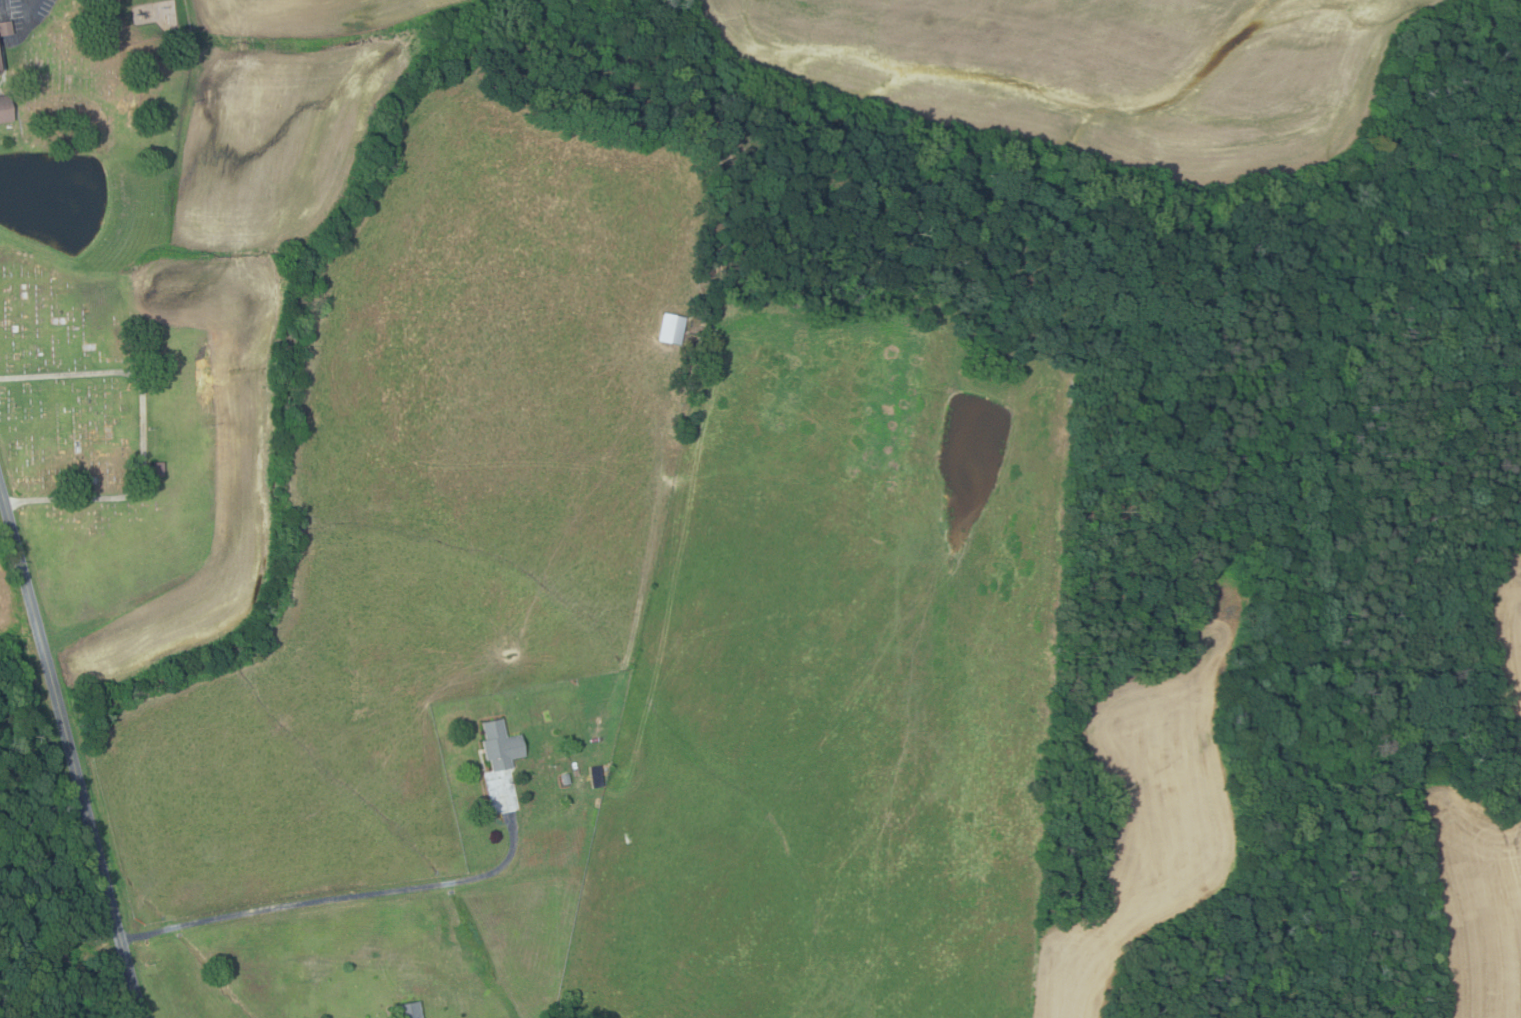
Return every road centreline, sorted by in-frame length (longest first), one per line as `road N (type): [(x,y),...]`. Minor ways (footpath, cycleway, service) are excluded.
road 1 (residential): [(143,1017),(0,488)]

